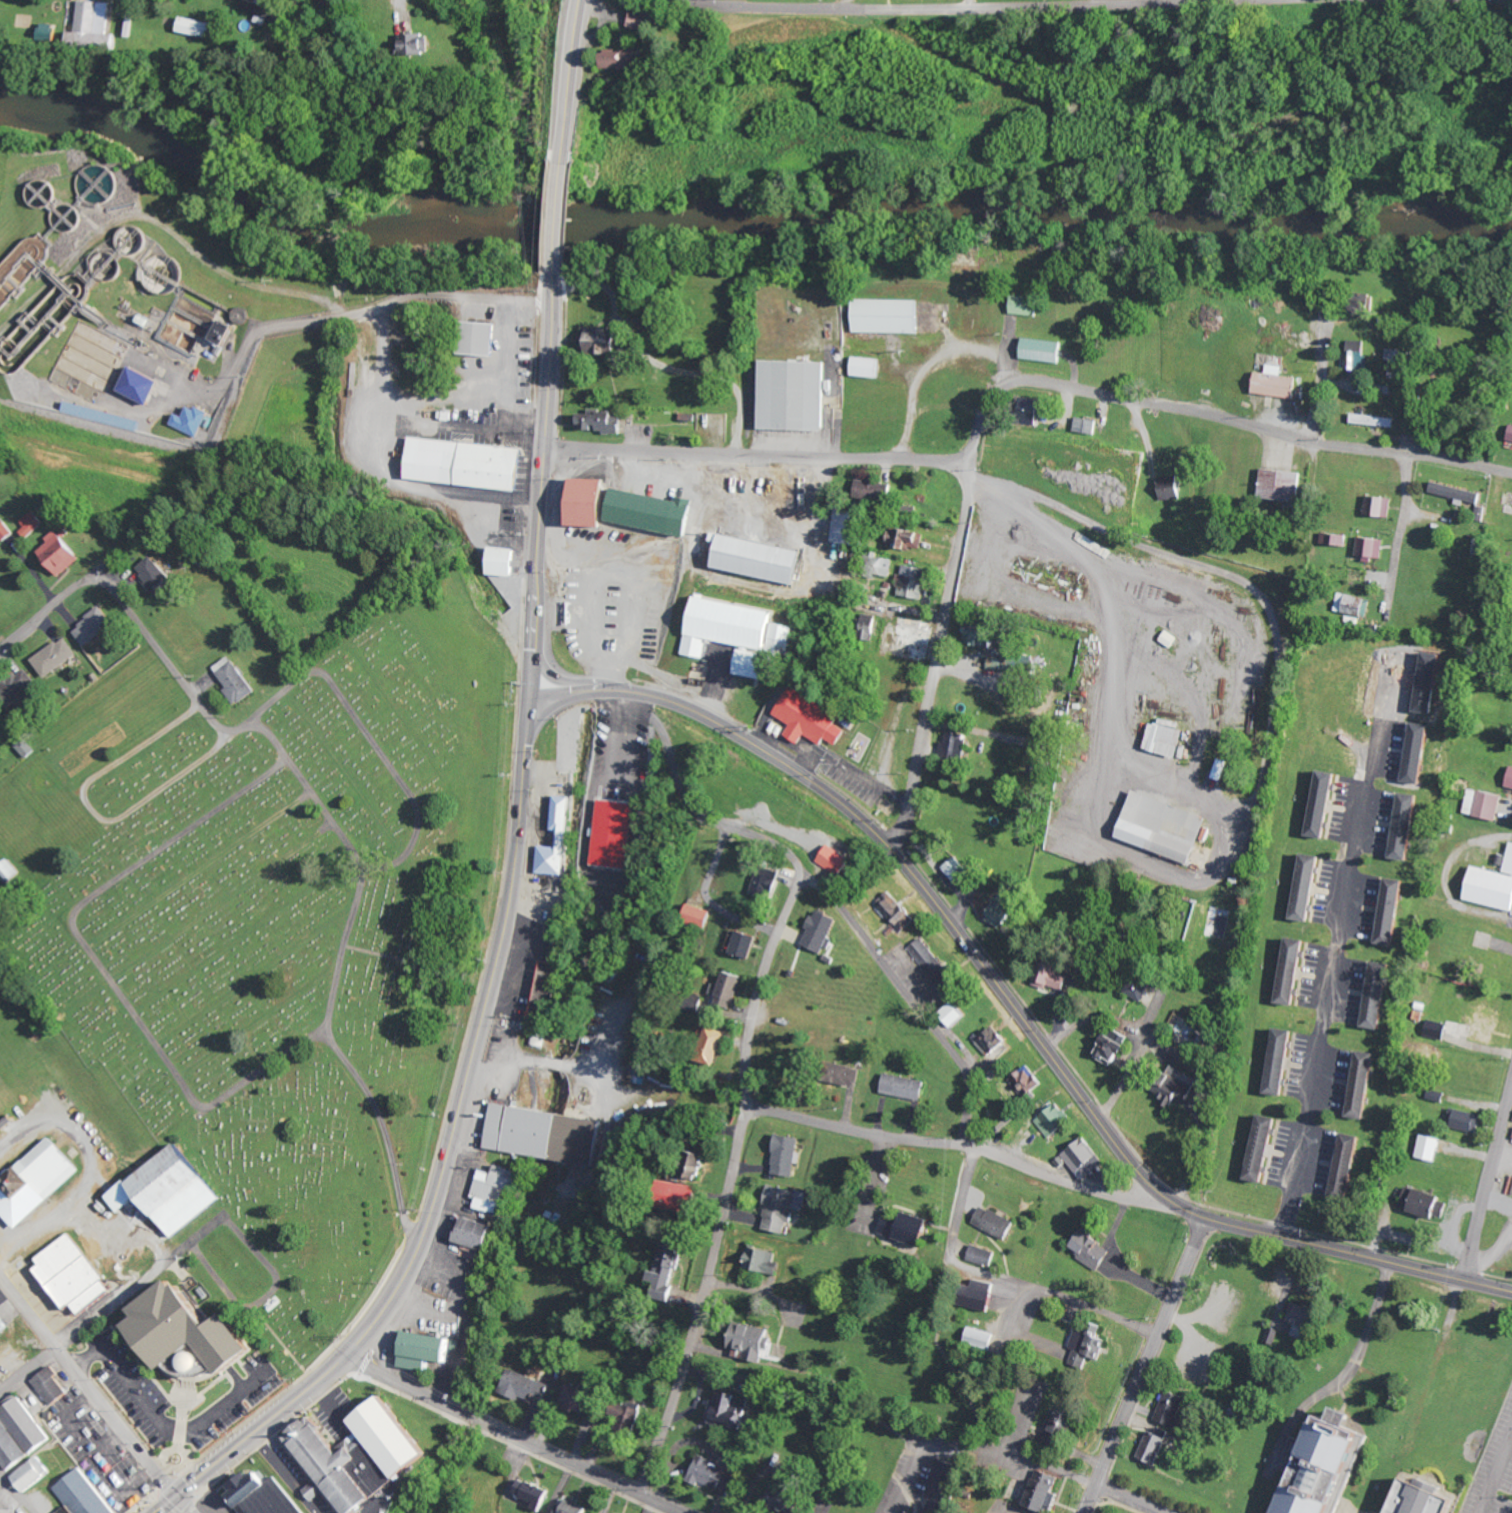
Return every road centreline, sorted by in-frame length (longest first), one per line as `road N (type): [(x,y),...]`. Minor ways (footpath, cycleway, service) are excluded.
road 1 (secondary): [(152,1512),(359,1332),(416,1239),(512,901),(559,242)]
road 2 (secondary): [(1511,1291),(1203,1218),(1162,1196),(886,843),(742,739),(642,695),(556,696),(526,722)]
road 3 (residential): [(638,1493),(696,1325),(726,1204),(757,996),(801,875),(781,847),(692,808),(663,733),(626,694)]
road 4 (residential): [(416,1239),(384,1121),(323,1034),(365,880),(289,759),(254,719),(225,738),(95,572)]
road 5 (residential): [(676,0),(775,11),(1309,0)]
road 6 (residential): [(1511,476),(1308,443),(1027,382),(990,401),(971,464)]
road 7 (residential): [(1177,1205),(1083,1190),(962,1146),(743,1108)]
road 8 (residential): [(971,464),(545,453)]
road 9 (residential): [(898,857),(969,513),(971,464)]
road 10 (residential): [(339,1352),(681,1512)]
road 11 (residential): [(962,1146),(971,1085),(962,1062),(842,907),(801,875)]
road 12 (residential): [(1084,1512),(1203,1218)]
road 13 (residential): [(1395,580),(1344,551),(1325,515),(1308,443),(1327,313)]
road 14 (residential): [(1462,726),(1409,646),(1395,580),(1406,457)]
road 15 (residential): [(174,1495),(0,1273)]
road 16 (residential): [(555,304),(294,315),(280,304)]
road 17 (residential): [(0,1395),(214,1230)]
road 18 (secondary): [(559,242),(588,0)]
road 19 (residential): [(1463,1279),(1511,1078)]
road 20 (residential): [(95,572),(0,649)]

